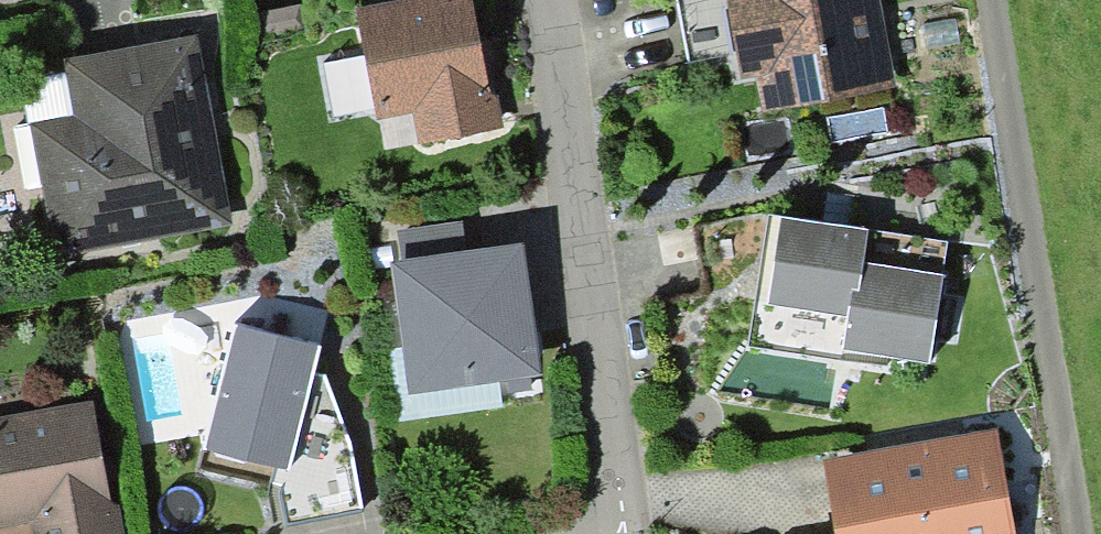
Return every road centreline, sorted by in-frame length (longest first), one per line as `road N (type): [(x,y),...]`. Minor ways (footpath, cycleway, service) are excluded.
road 1 (track): [(1081,533),(994,0)]
road 2 (residential): [(621,533),(549,0)]

